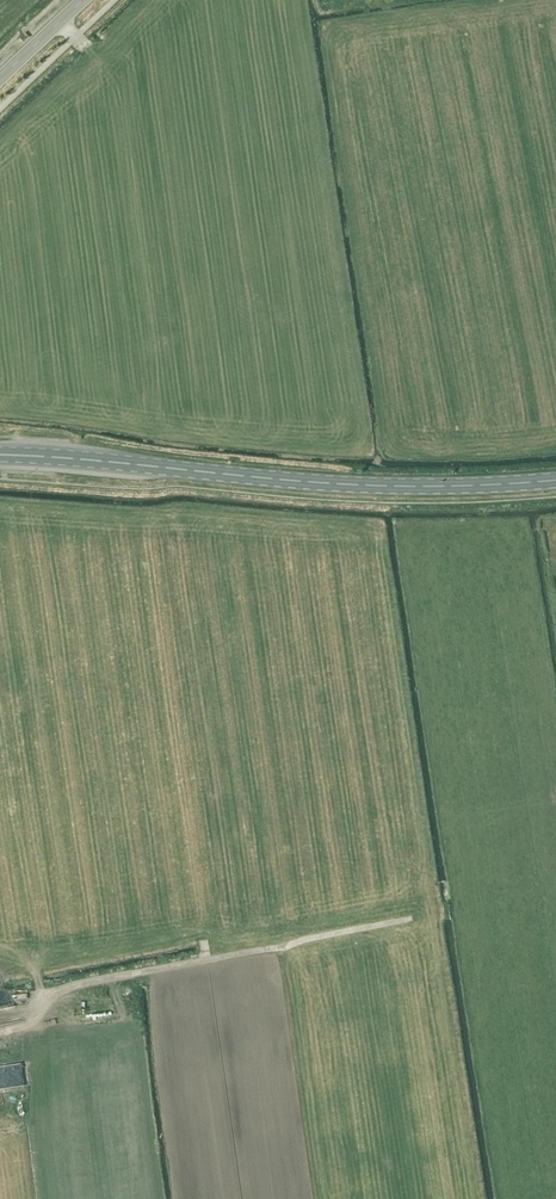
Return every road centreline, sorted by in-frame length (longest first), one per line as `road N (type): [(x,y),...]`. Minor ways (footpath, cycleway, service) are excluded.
road 1 (primary): [(555,481),(371,486),(0,455)]

